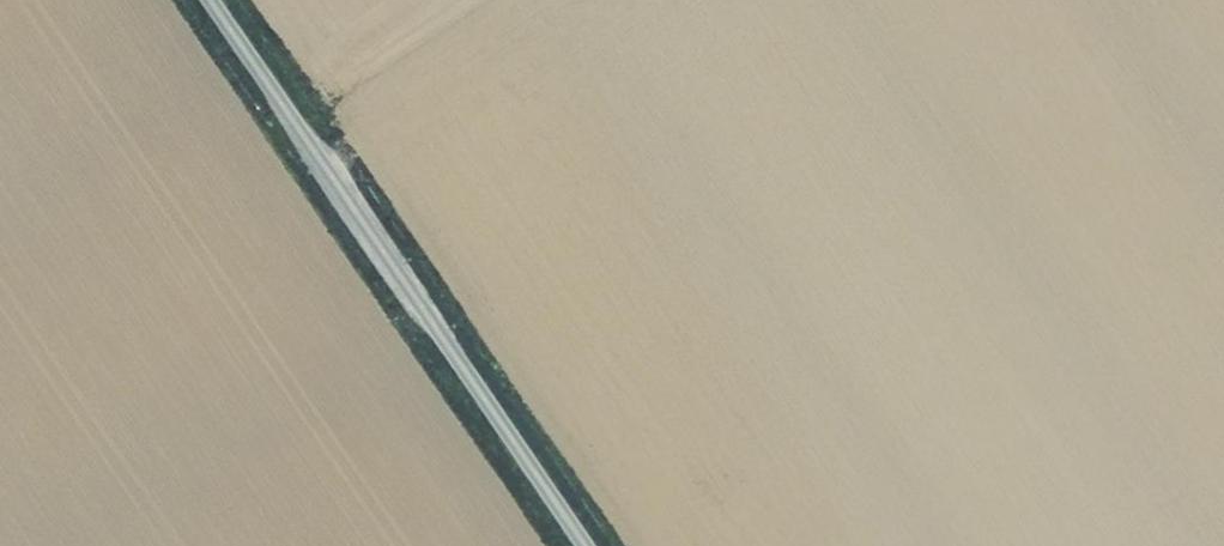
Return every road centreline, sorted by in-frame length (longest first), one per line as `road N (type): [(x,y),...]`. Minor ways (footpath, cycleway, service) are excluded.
road 1 (unclassified): [(212,0),(585,545)]

